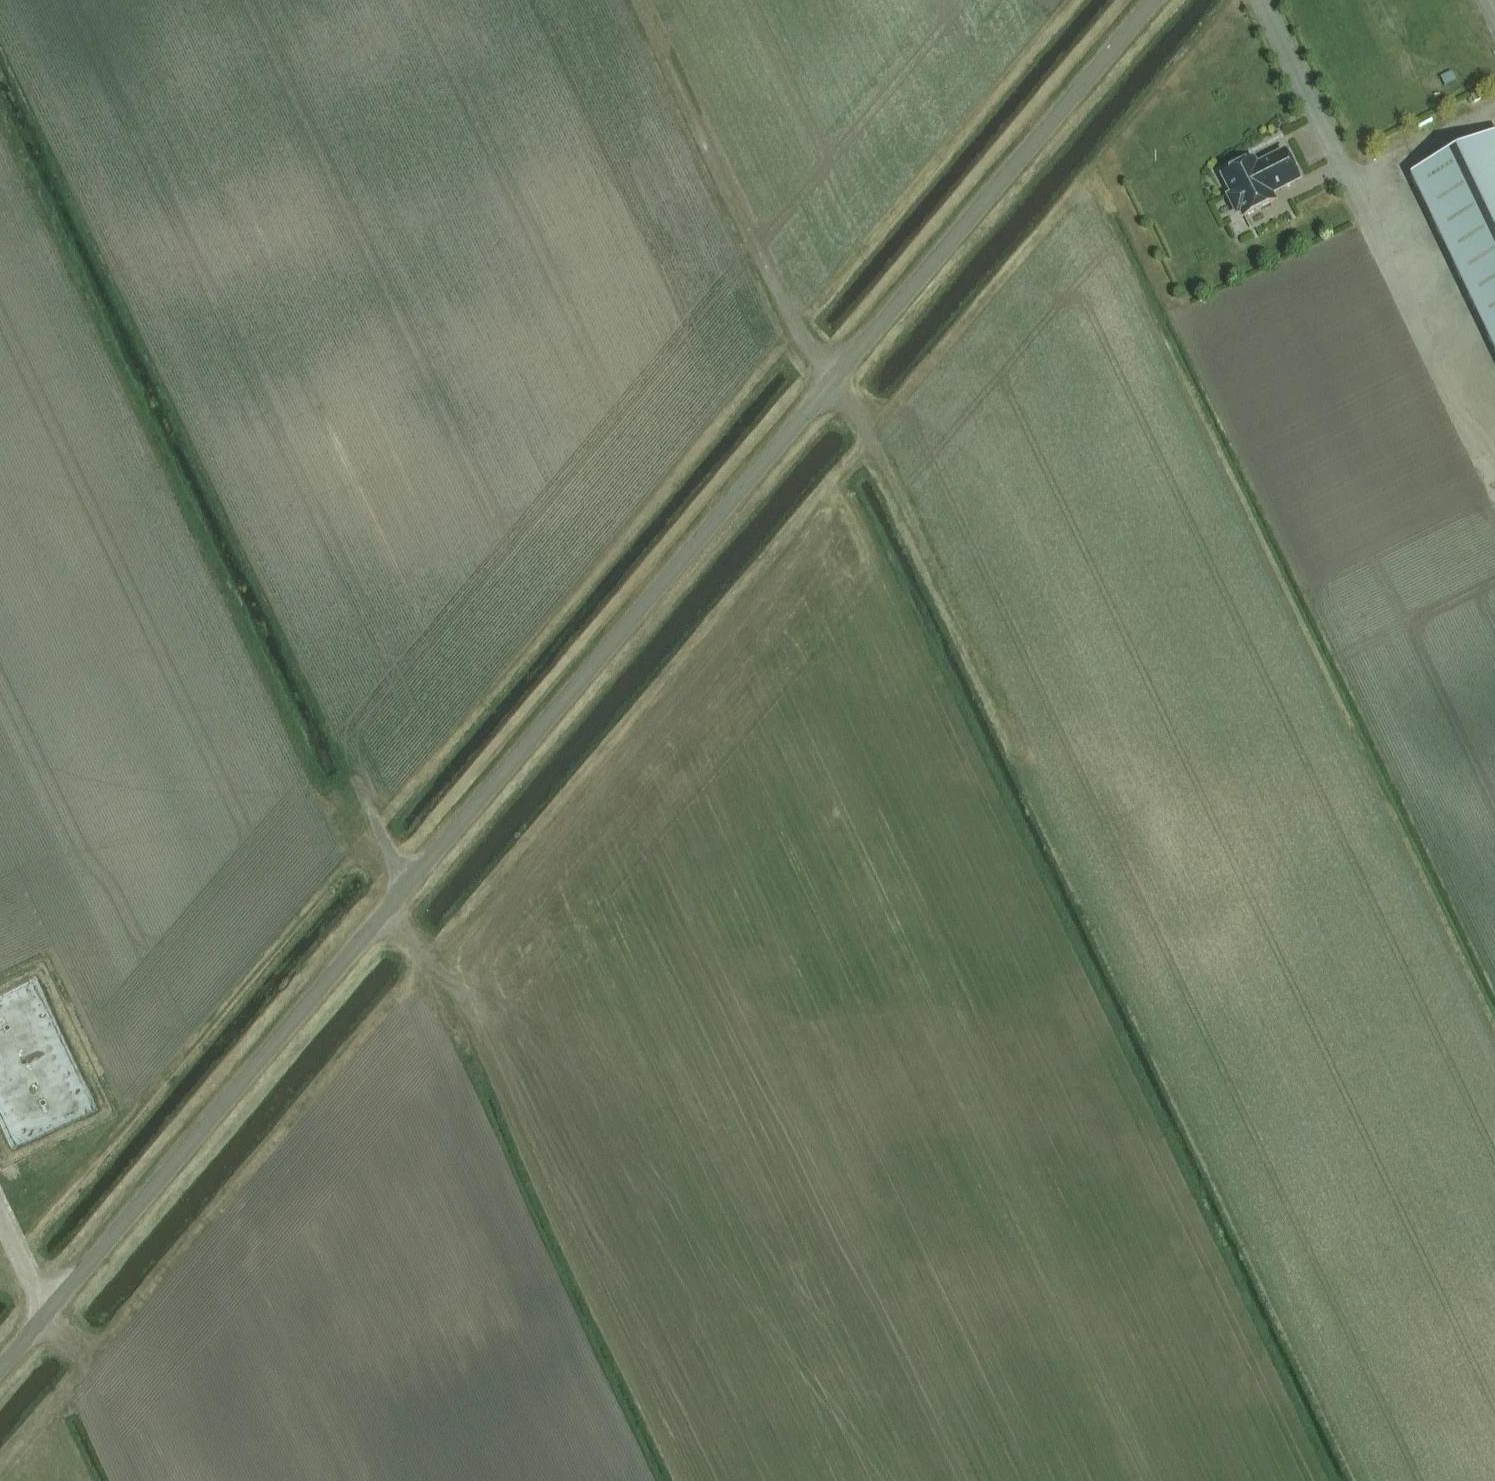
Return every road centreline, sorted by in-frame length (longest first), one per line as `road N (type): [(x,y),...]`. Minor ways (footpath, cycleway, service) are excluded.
road 1 (unclassified): [(0,1370),(1152,0)]

